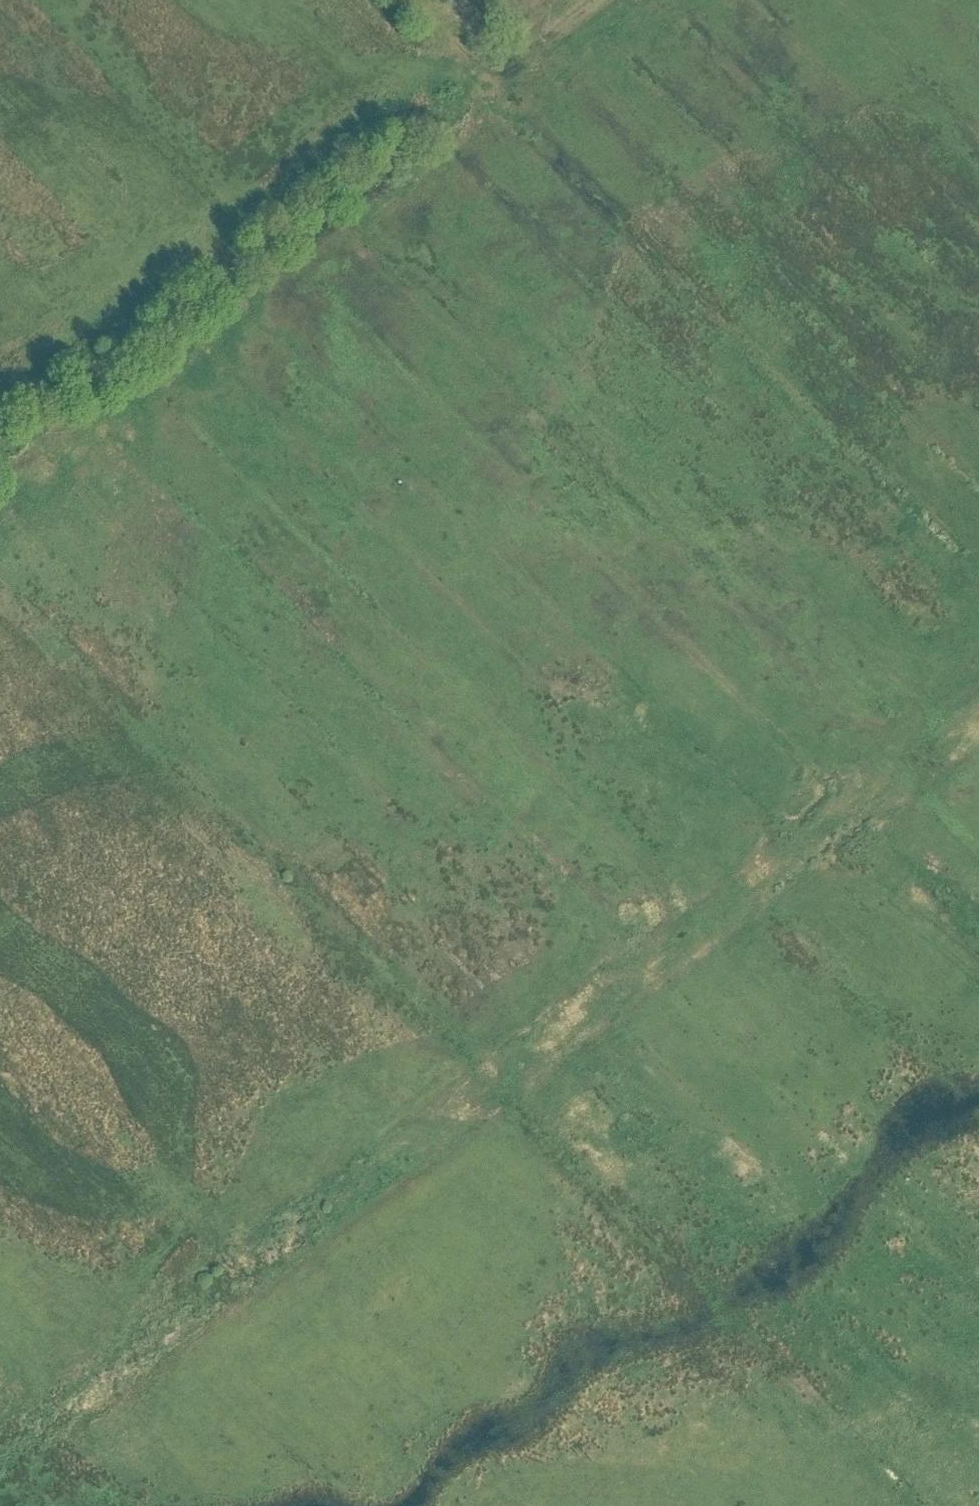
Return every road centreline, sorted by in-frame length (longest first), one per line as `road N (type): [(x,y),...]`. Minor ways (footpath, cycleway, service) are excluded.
road 1 (track): [(591,0),(499,73),(423,0)]

